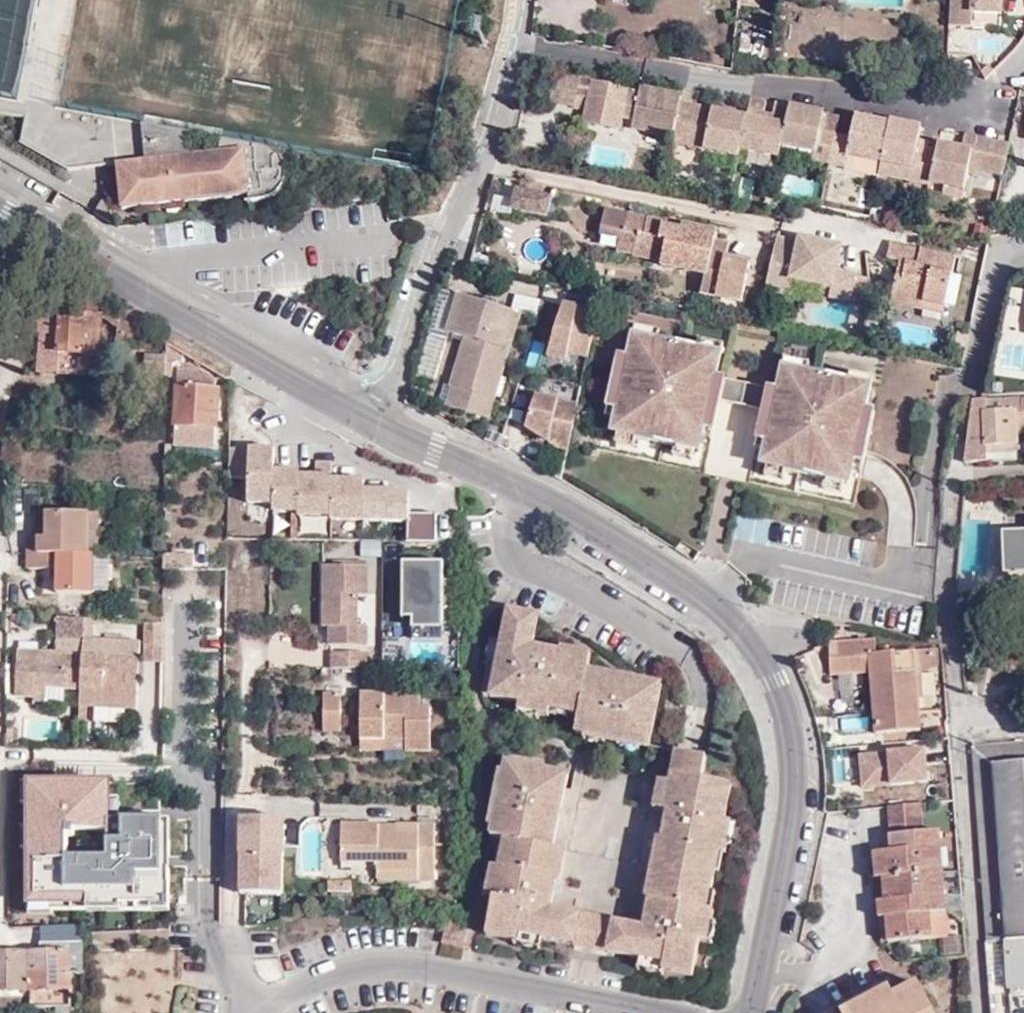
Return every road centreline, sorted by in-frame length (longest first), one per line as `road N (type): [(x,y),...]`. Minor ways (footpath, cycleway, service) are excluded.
road 1 (unclassified): [(382,426),(572,511),(706,594),(751,638),(777,682),(794,770),(791,817),(751,1012)]
road 2 (residential): [(382,426),(443,245),(490,151),(525,0)]
road 3 (unclassified): [(0,213),(382,426)]
road 4 (residential): [(267,1012),(347,965),(416,961),(664,1012)]

